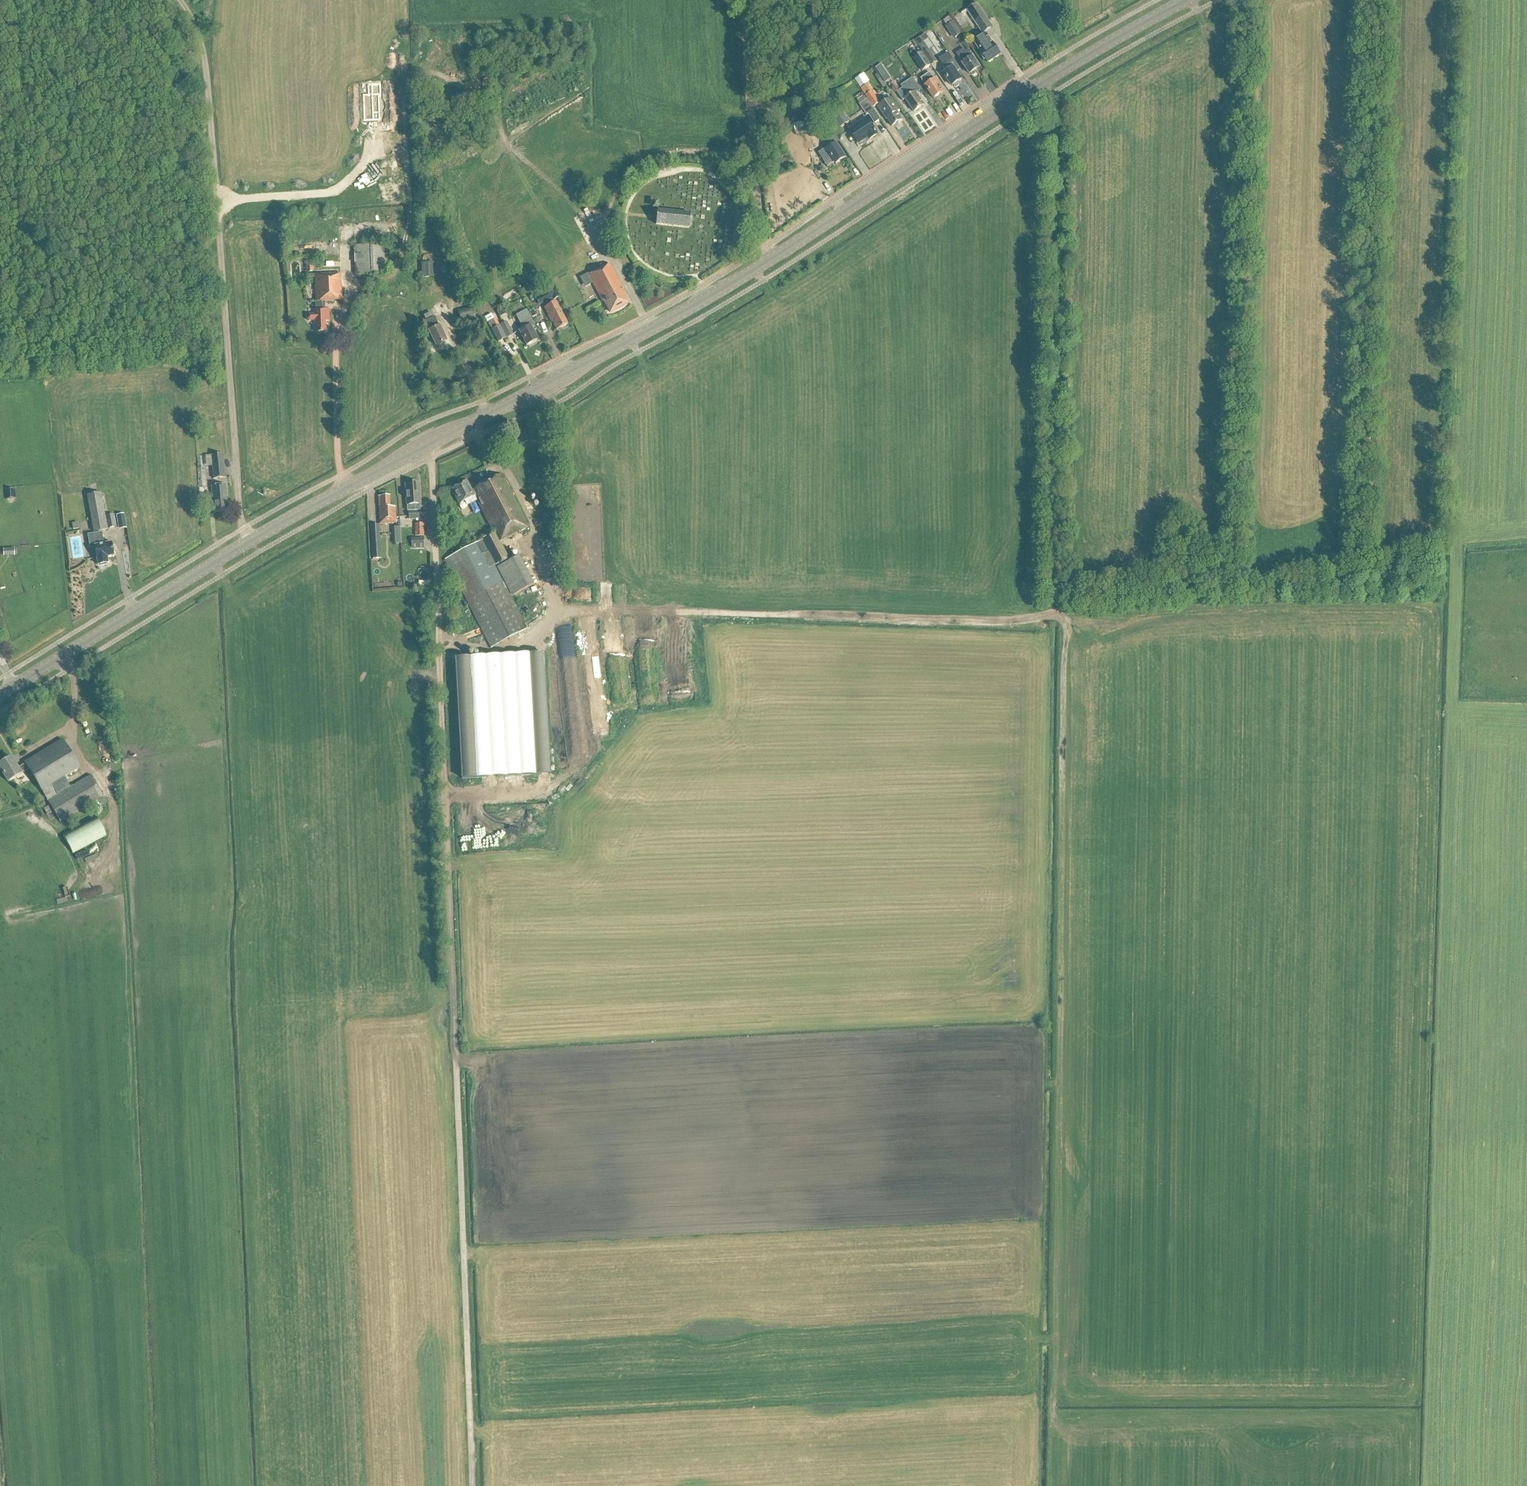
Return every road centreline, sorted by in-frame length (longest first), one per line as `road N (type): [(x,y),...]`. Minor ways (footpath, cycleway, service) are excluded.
road 1 (track): [(181,0),(207,61),(244,527)]
road 2 (primary): [(760,267),(1046,82),(1190,0)]
road 3 (primary): [(345,488),(646,333)]
road 4 (primary): [(0,696),(251,541)]
road 5 (track): [(756,253),(745,0)]
road 6 (track): [(342,476),(338,321),(348,302),(346,231)]
road 7 (track): [(748,156),(650,157),(623,178),(599,230)]
road 8 (primary): [(646,333),(760,267)]

